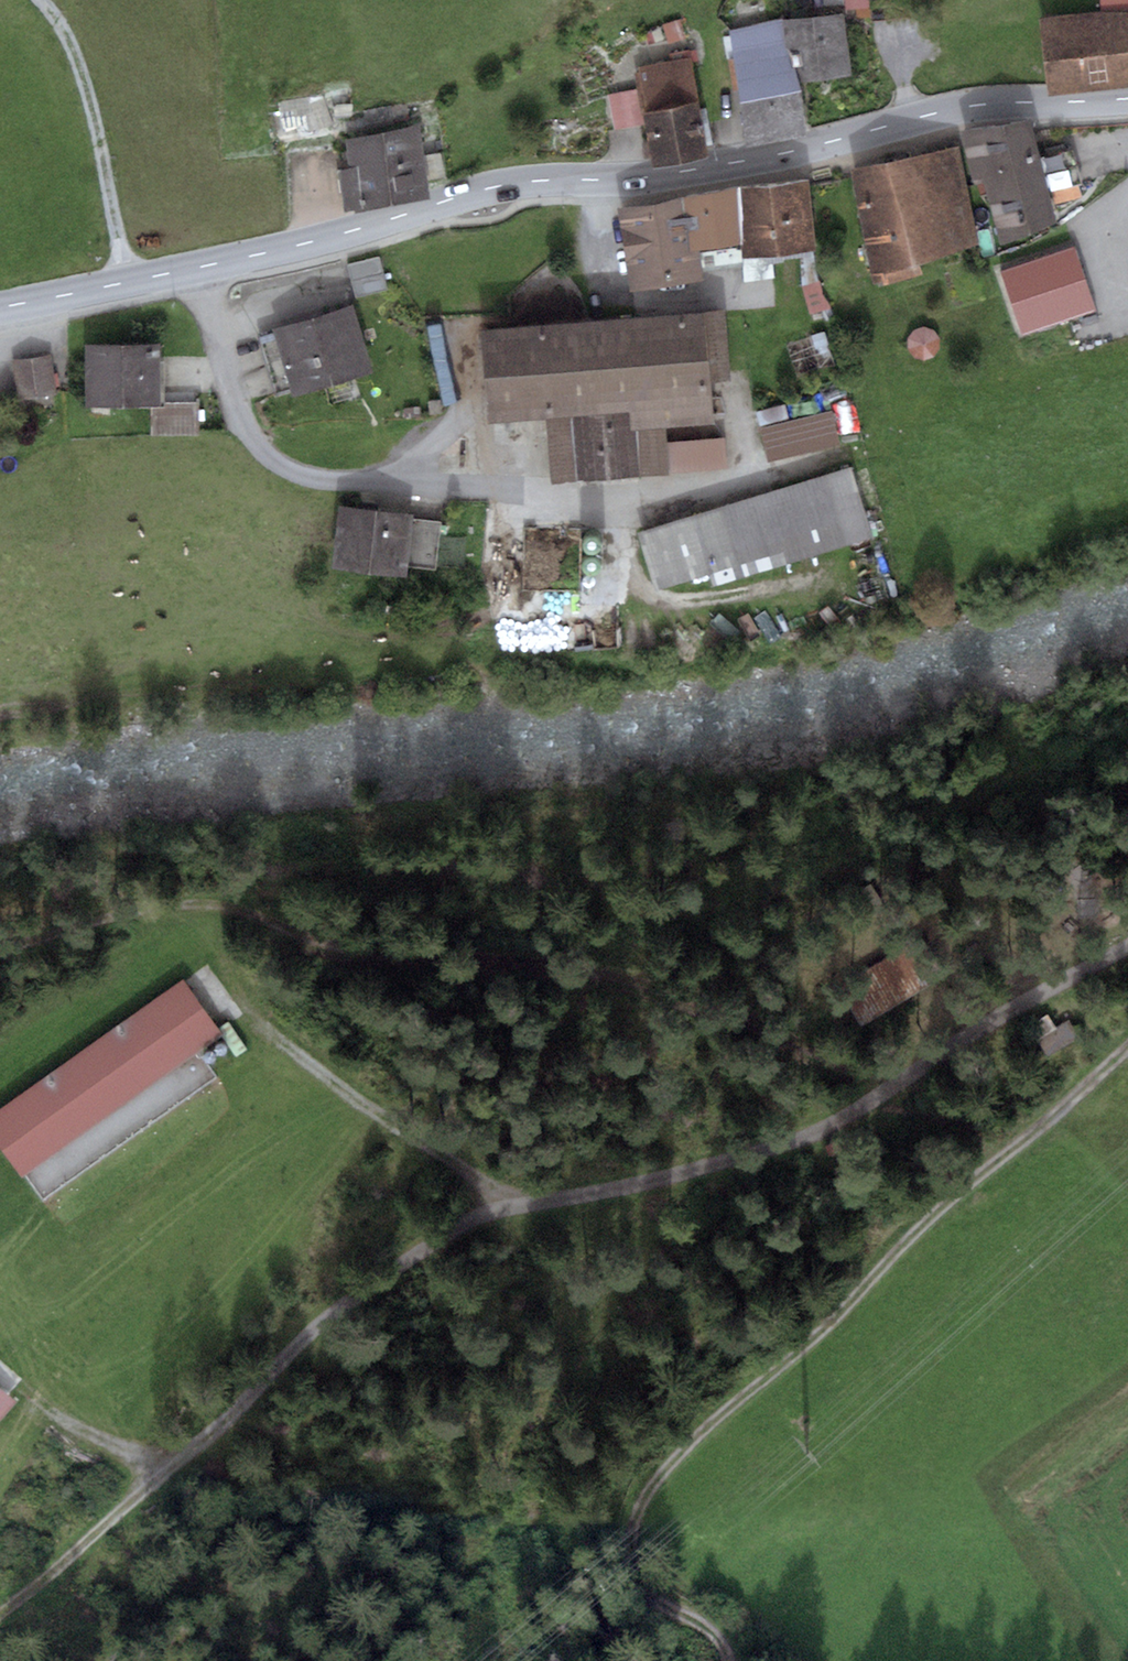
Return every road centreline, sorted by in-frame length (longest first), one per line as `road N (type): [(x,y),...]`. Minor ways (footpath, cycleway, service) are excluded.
road 1 (secondary): [(0,308),(323,240),(483,189),(667,176),(971,107),(1127,99)]
road 2 (track): [(0,948),(77,936),(135,911),(223,904),(328,945),(432,962),(528,958),(735,1016),(882,1094)]
road 3 (track): [(1127,1050),(921,1232),(820,1337),(716,1418),(644,1498)]
road 4 (track): [(501,1198),(347,1302),(0,1614)]
road 5 (track): [(882,1094),(646,1186),(566,1200),(501,1198)]
road 6 (track): [(501,1198),(401,1133),(241,1008)]
road 7 (track): [(34,0),(61,22),(83,69),(127,282)]
road 8 (track): [(1127,944),(882,1094)]
road 9 (track): [(727,1660),(712,1631),(637,1580),(625,1543),(644,1498)]

